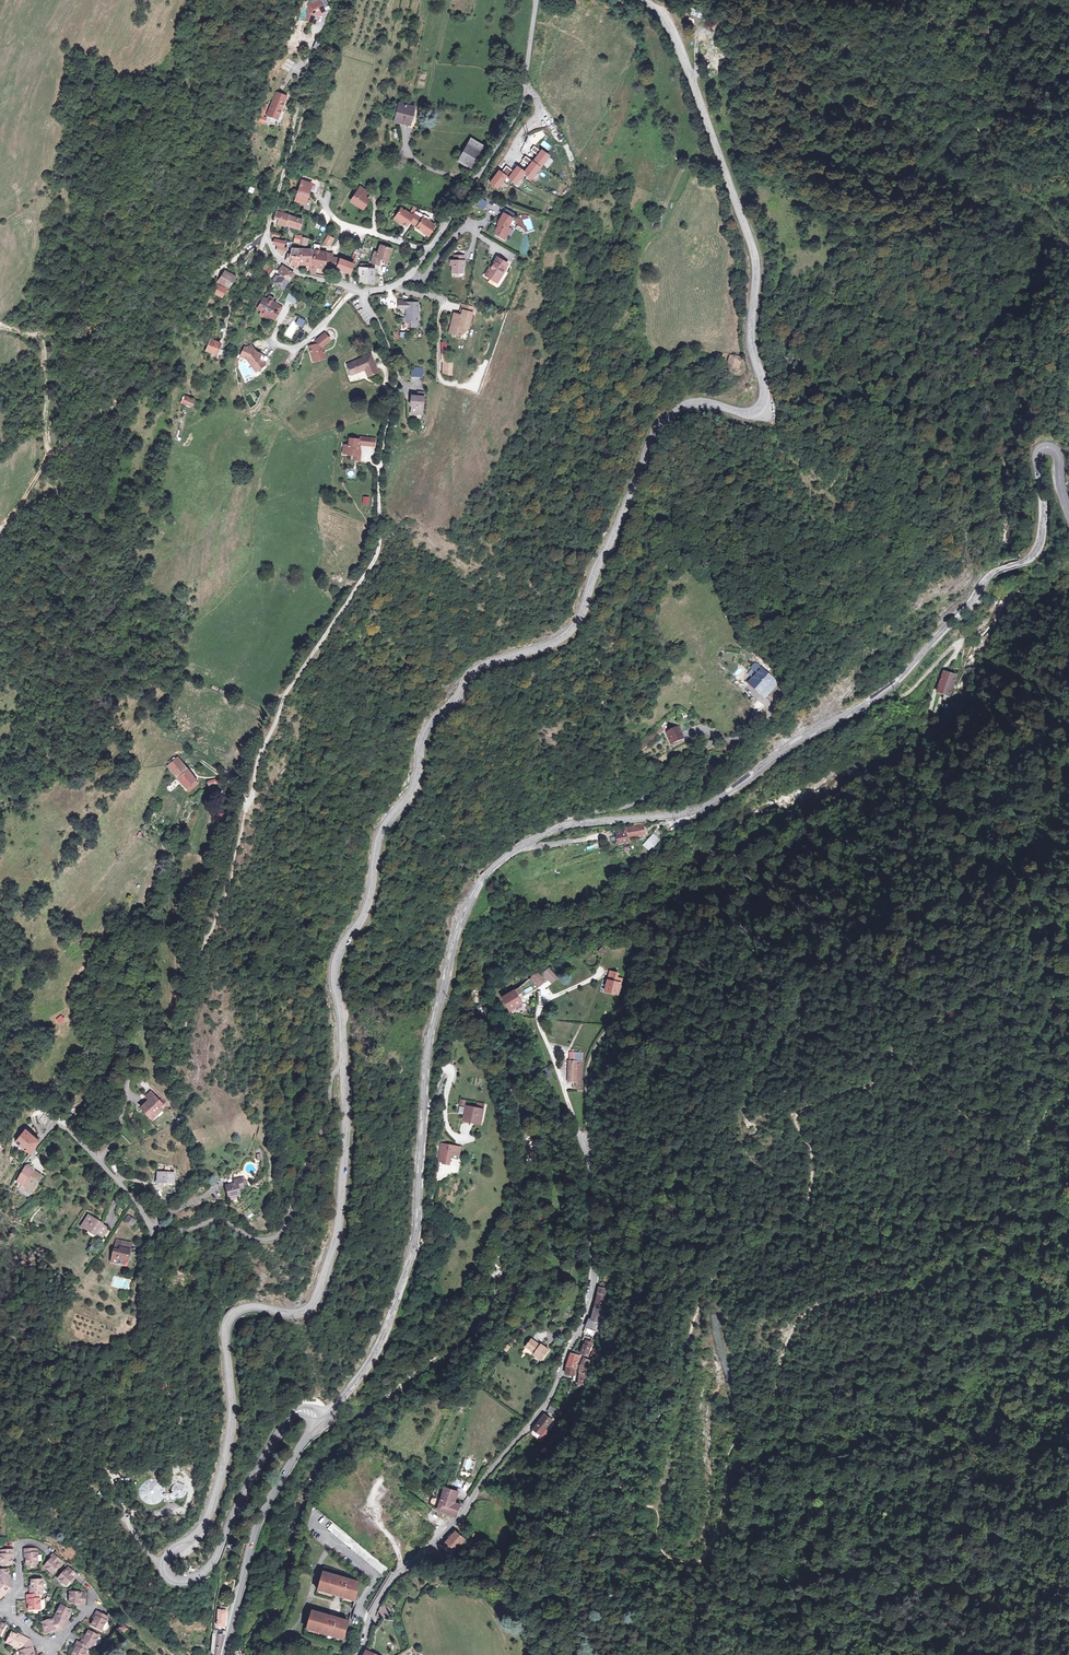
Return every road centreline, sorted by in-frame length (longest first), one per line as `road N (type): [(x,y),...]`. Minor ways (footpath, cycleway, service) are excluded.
road 1 (tertiary): [(1068,517),(1058,456),(1046,446),(1035,460),(1044,511),(1033,557),(990,576),(884,693),(704,808),(566,826),(489,874),(462,920),(428,1049),(411,1260),(373,1354),(320,1424)]
road 2 (tertiary): [(344,1067),(339,954),(370,900),(383,828),(418,779),(427,728),(474,670),(556,641),(575,624),(649,450),(677,408),(701,402),(751,417),(768,404),(752,340),(755,248),(677,37),(647,0)]
road 3 (tertiary): [(320,1424),(305,1411),(291,1415),(211,1564),(188,1580),(171,1577),(168,1556),(208,1517),(227,1453),(229,1321),(248,1307),(299,1312),(319,1292),(341,1211),(344,1067)]
road 4 (unclassified): [(359,1654),(391,1581),(457,1521),(547,1404),(585,1319),(595,1277),(591,1181),(579,1131)]
road 5 (track): [(382,461),(377,553),(283,696),(199,955)]
road 6 (residential): [(101,1158),(156,1229),(177,1233),(224,1221),(270,1240),(287,1223),(325,1122),(330,1078),(344,1067)]
road 7 (track): [(0,534),(46,463),(114,408),(192,299),(265,243)]
road 8 (track): [(614,1513),(632,1459),(683,1371),(694,1317),(722,1259),(773,1241)]
road 9 (unclassified): [(536,0),(518,109),(447,226),(412,275),(393,287)]
road 10 (track): [(584,1147),(588,1066),(625,999),(634,928),(684,893)]
road 11 (tertiary): [(320,1424),(262,1517),(222,1654)]
road 12 (track): [(610,1517),(511,1560),(414,1564)]
road 13 (track): [(602,974),(538,1008),(579,1131)]
road 14 (unclassified): [(358,289),(396,369),(382,461)]
road 15 (track): [(187,428),(222,411),(254,414),(297,350)]
road 16 (track): [(465,1126),(455,1166),(439,1181),(416,1243)]
road 17 (track): [(320,197),(335,218),(400,242),(434,243)]
road 18 (track): [(965,664),(957,646),(907,693),(870,701)]
road 19 (residential): [(9,1608),(54,1647),(97,1600)]

